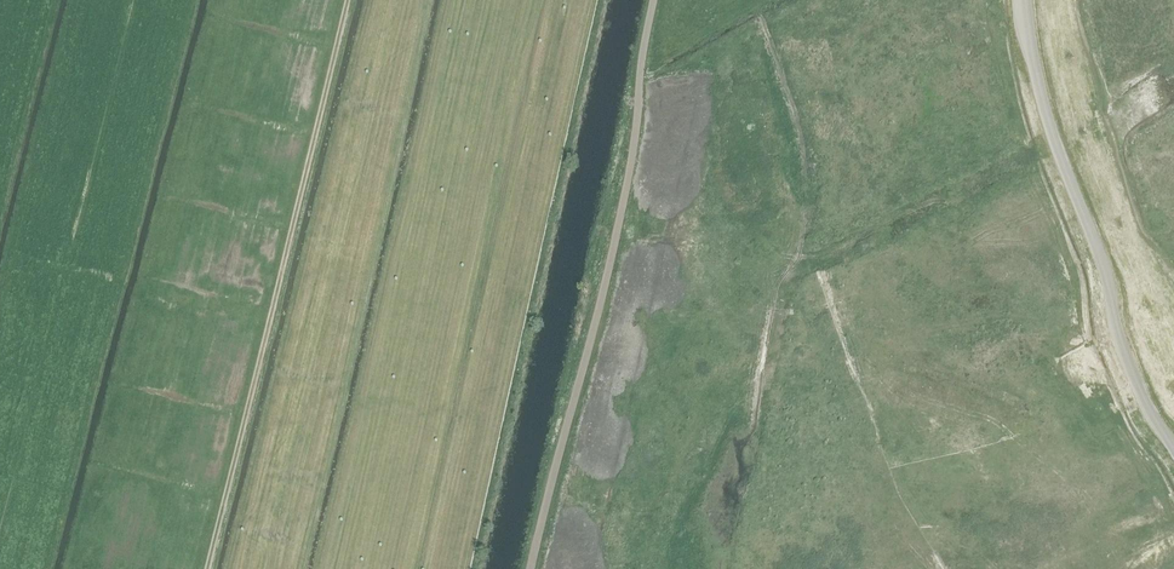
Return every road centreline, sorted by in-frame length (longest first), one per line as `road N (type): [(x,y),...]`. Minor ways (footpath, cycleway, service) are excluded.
road 1 (track): [(349,0),(209,568)]
road 2 (track): [(530,568),(629,166),(654,0)]
road 3 (unclassified): [(1047,0),(1063,99),(1155,364)]
road 4 (unclassified): [(1173,314),(1101,157),(1072,61),(1065,0)]

